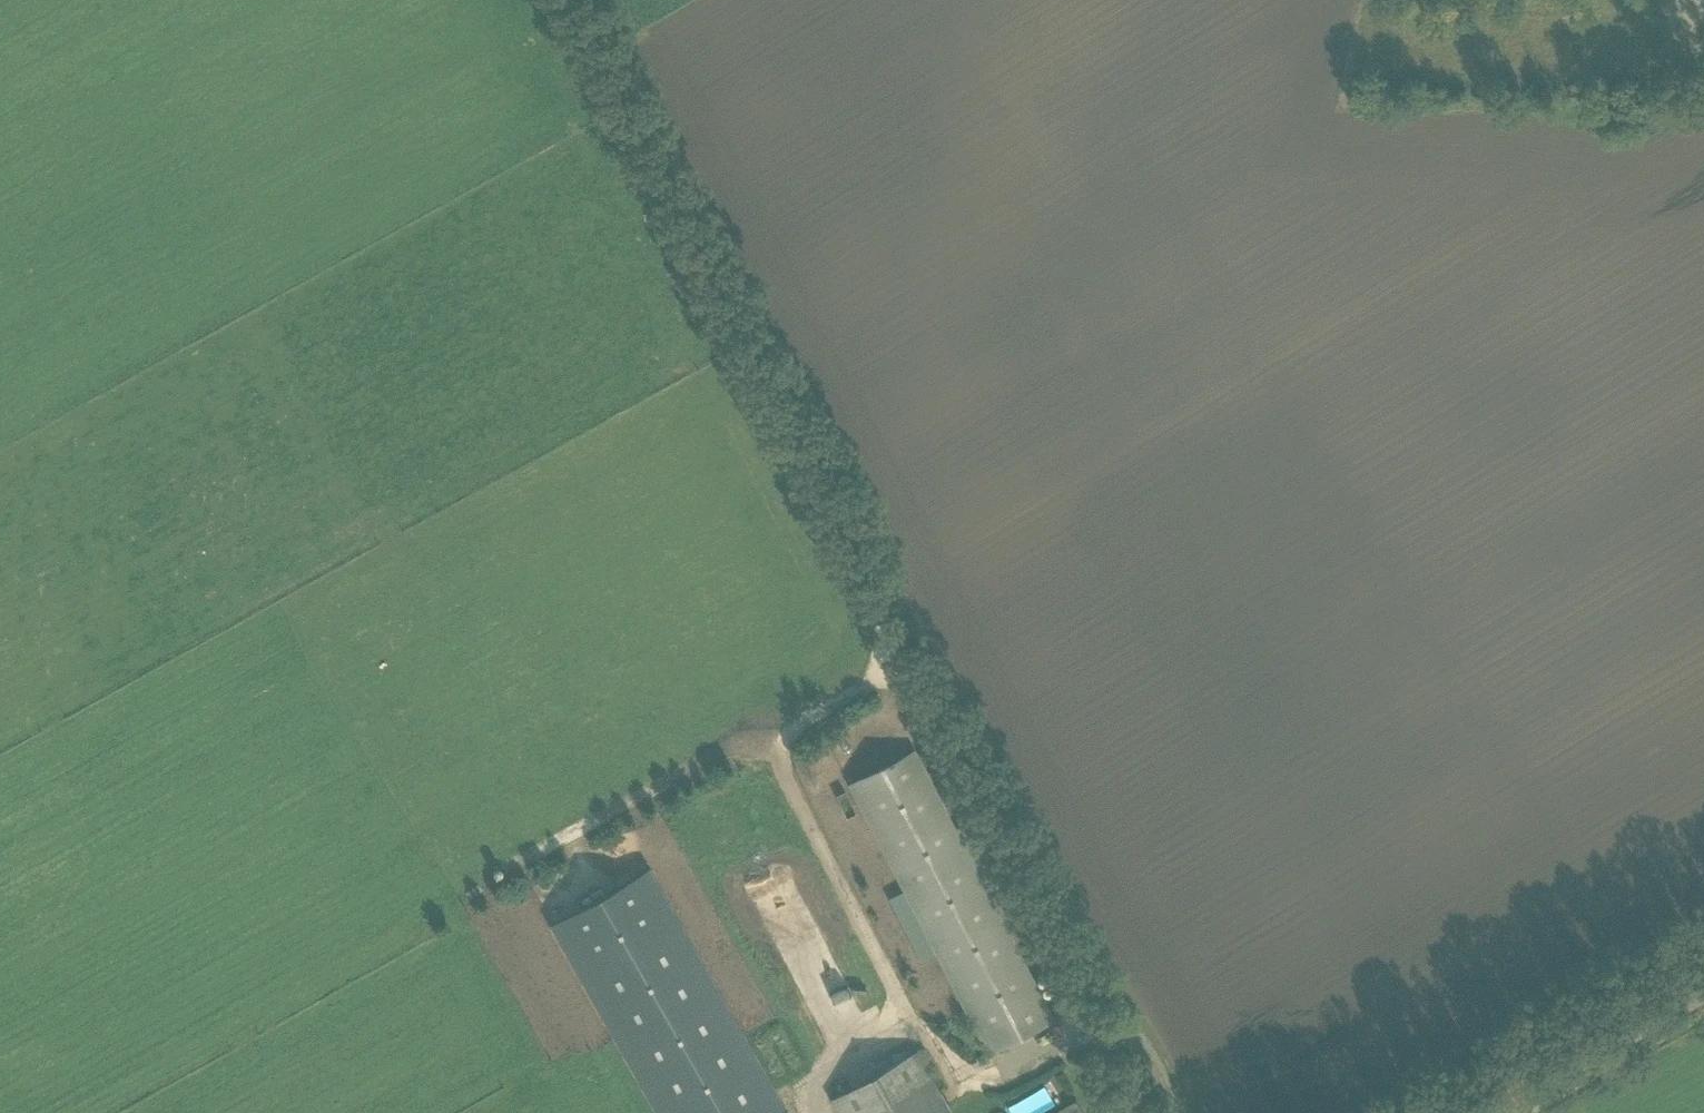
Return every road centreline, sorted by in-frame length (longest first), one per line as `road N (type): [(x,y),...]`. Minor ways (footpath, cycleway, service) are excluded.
road 1 (unclassified): [(1494,1112),(1703,994)]

